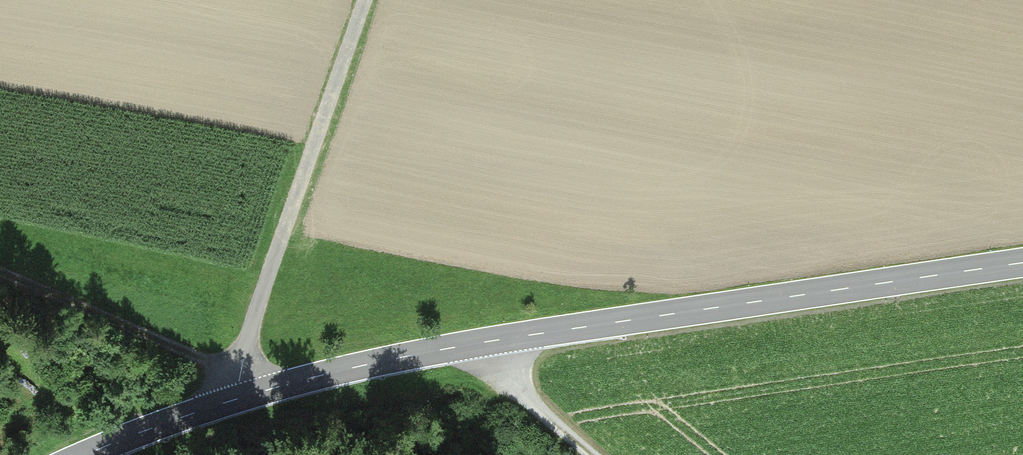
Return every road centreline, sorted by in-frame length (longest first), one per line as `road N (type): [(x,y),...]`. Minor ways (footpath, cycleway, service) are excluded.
road 1 (secondary): [(1022,263),(427,352),(244,397),(85,454)]
road 2 (track): [(244,397),(239,383),(252,323),(364,0)]
road 3 (track): [(239,383),(0,269)]
road 4 (track): [(596,454),(510,381),(501,339)]

